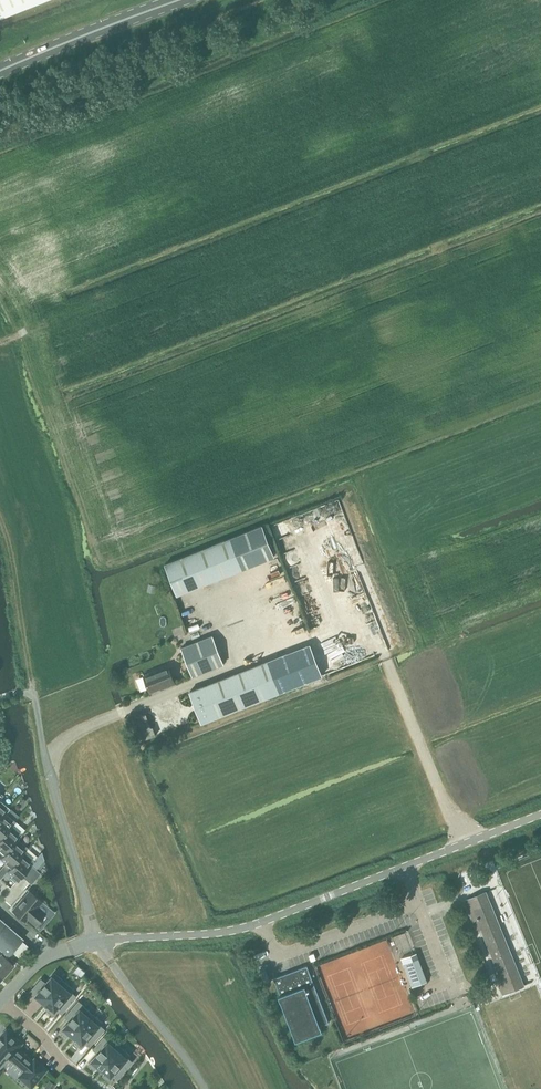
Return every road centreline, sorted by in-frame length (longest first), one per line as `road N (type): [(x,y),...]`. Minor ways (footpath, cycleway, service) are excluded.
road 1 (unclassified): [(97,941),(232,930),(540,814)]
road 2 (unclassified): [(97,941),(35,701)]
road 3 (primary): [(0,72),(181,0)]
road 4 (unclassified): [(205,1088),(97,941)]
road 5 (track): [(0,520),(30,694)]
road 6 (residential): [(0,1001),(89,1083)]

